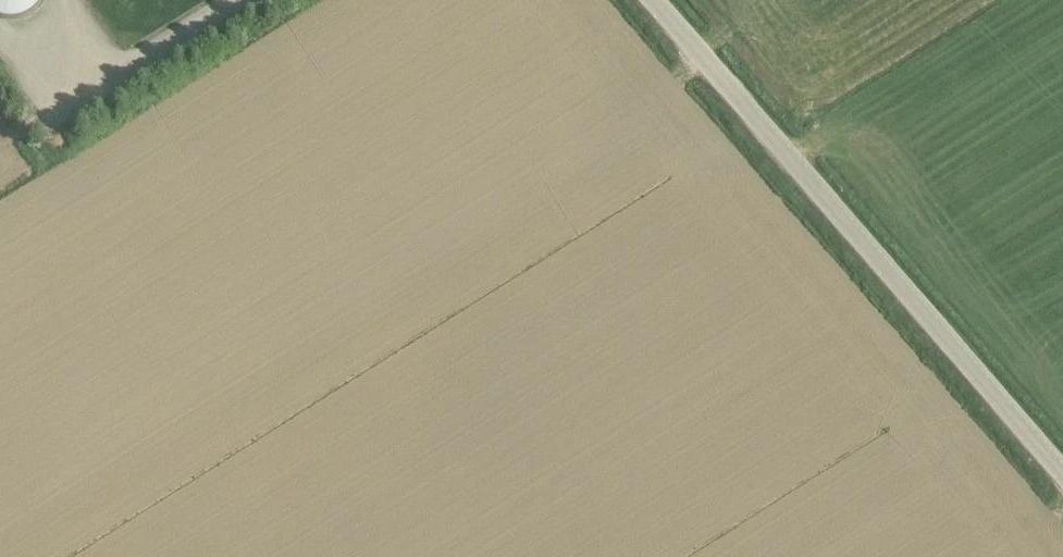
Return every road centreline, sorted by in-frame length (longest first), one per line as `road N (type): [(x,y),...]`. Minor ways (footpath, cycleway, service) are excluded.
road 1 (unclassified): [(1062,471),(657,0)]

